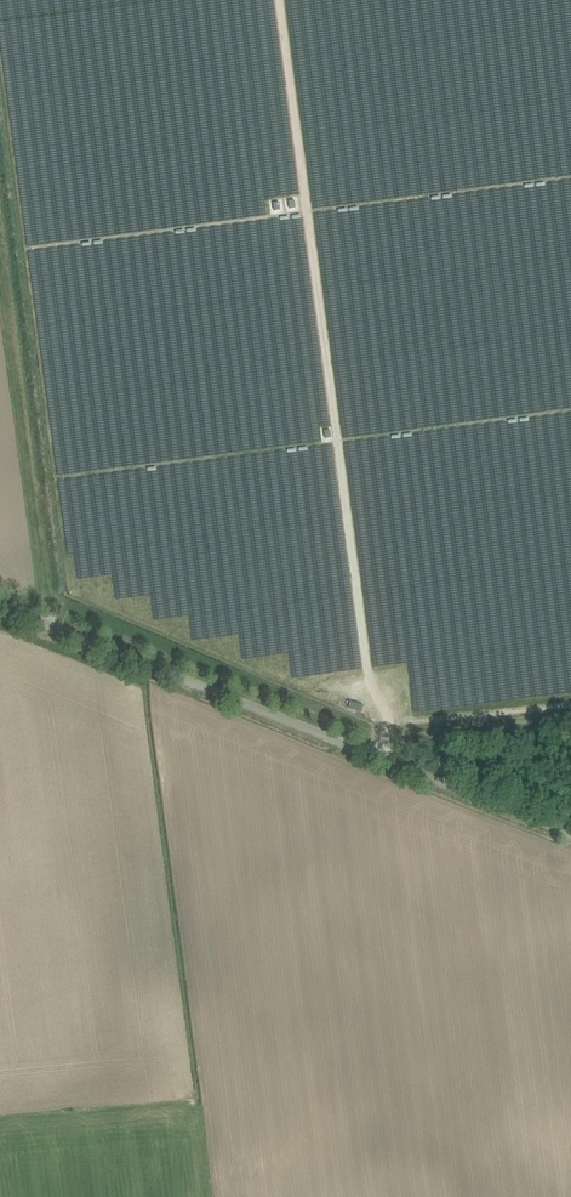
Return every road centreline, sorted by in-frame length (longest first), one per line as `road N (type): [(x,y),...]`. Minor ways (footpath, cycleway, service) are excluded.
road 1 (unclassified): [(570,834),(0,615)]

